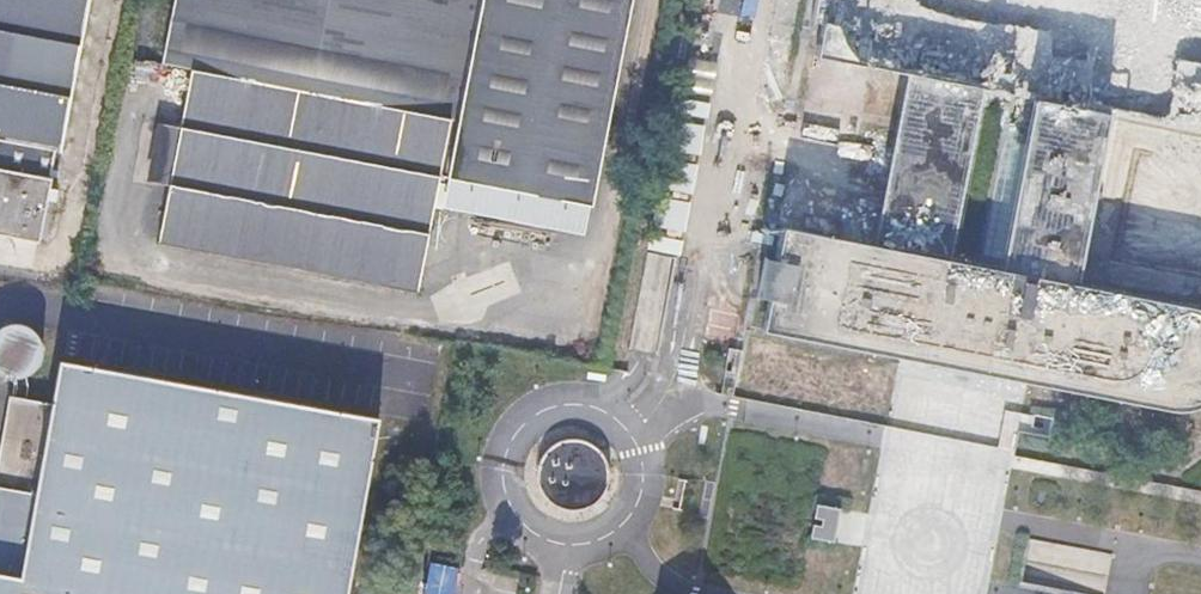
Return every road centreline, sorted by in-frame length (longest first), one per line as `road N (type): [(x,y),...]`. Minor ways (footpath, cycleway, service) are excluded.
road 1 (unknown): [(619,414),(659,368),(695,283),(745,0)]

